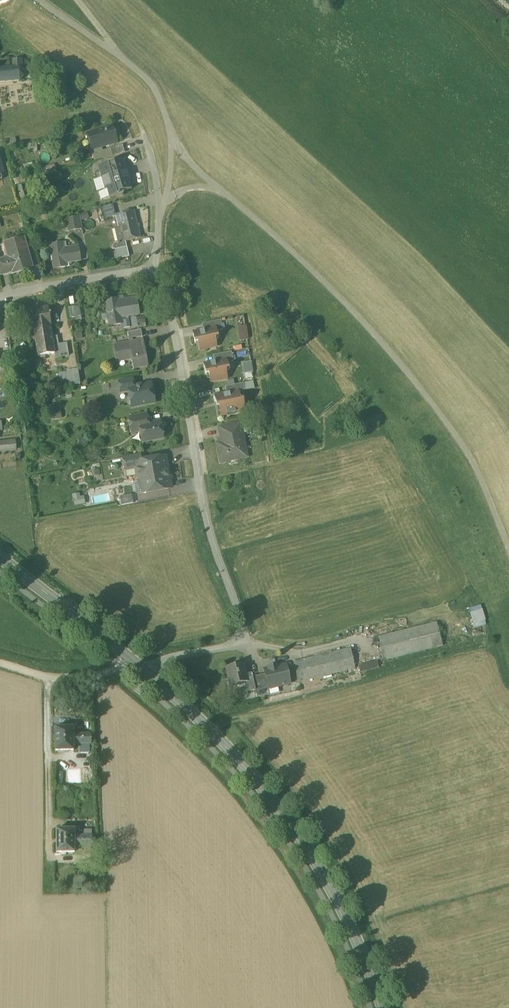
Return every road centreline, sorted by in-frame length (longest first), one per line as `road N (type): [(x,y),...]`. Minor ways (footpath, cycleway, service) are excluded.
road 1 (residential): [(157,269),(173,317),(210,535),(243,638),(232,647),(143,668)]
road 2 (secondary): [(143,668),(240,764),(301,843),(384,1007)]
road 3 (secondary): [(0,557),(143,668)]
road 4 (residential): [(0,297),(157,269)]
road 5 (residential): [(139,119),(158,173),(157,269)]
road 6 (residential): [(0,663),(81,679),(143,668)]

